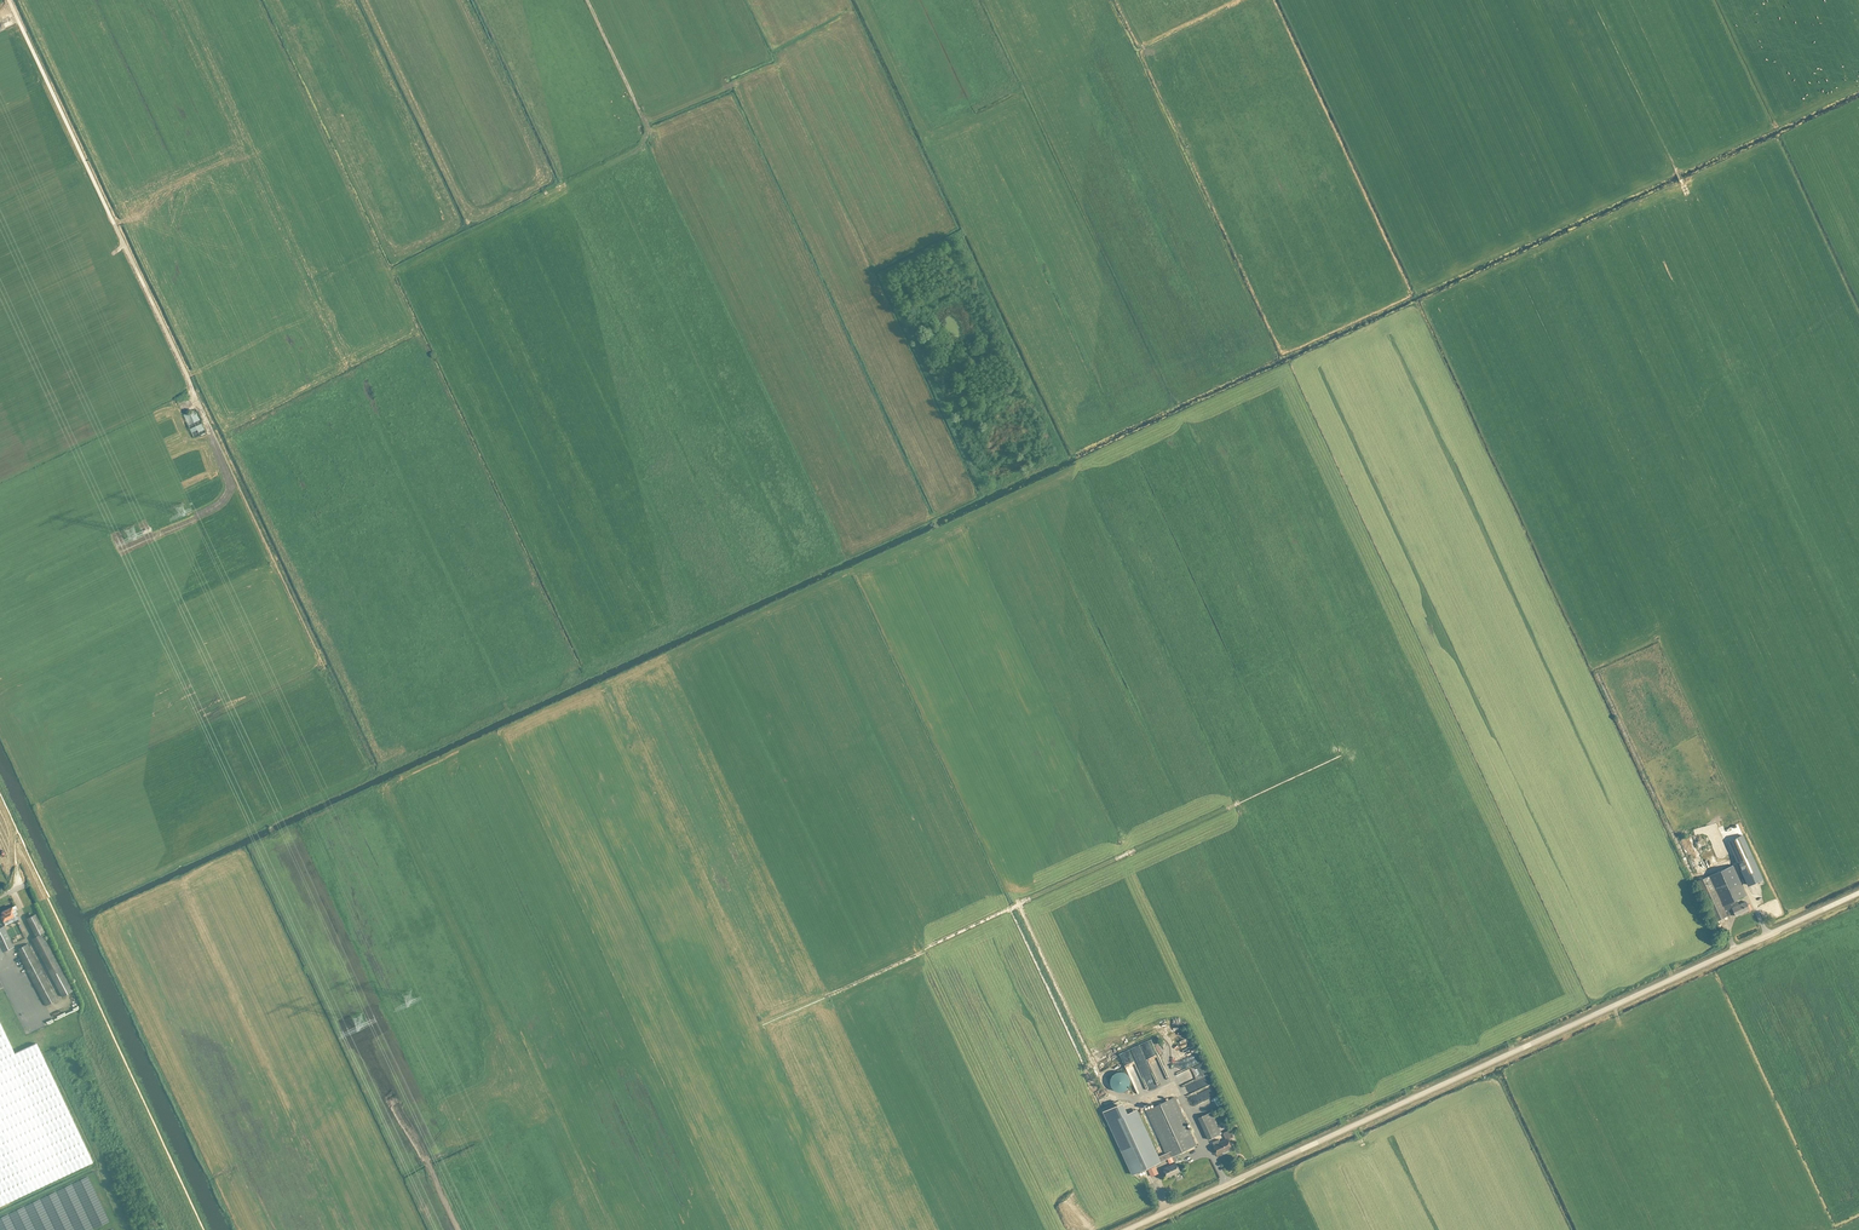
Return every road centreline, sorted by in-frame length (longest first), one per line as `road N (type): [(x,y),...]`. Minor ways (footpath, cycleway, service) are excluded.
road 1 (unclassified): [(1129,1229),(1858,893)]
road 2 (track): [(322,670),(8,0)]

